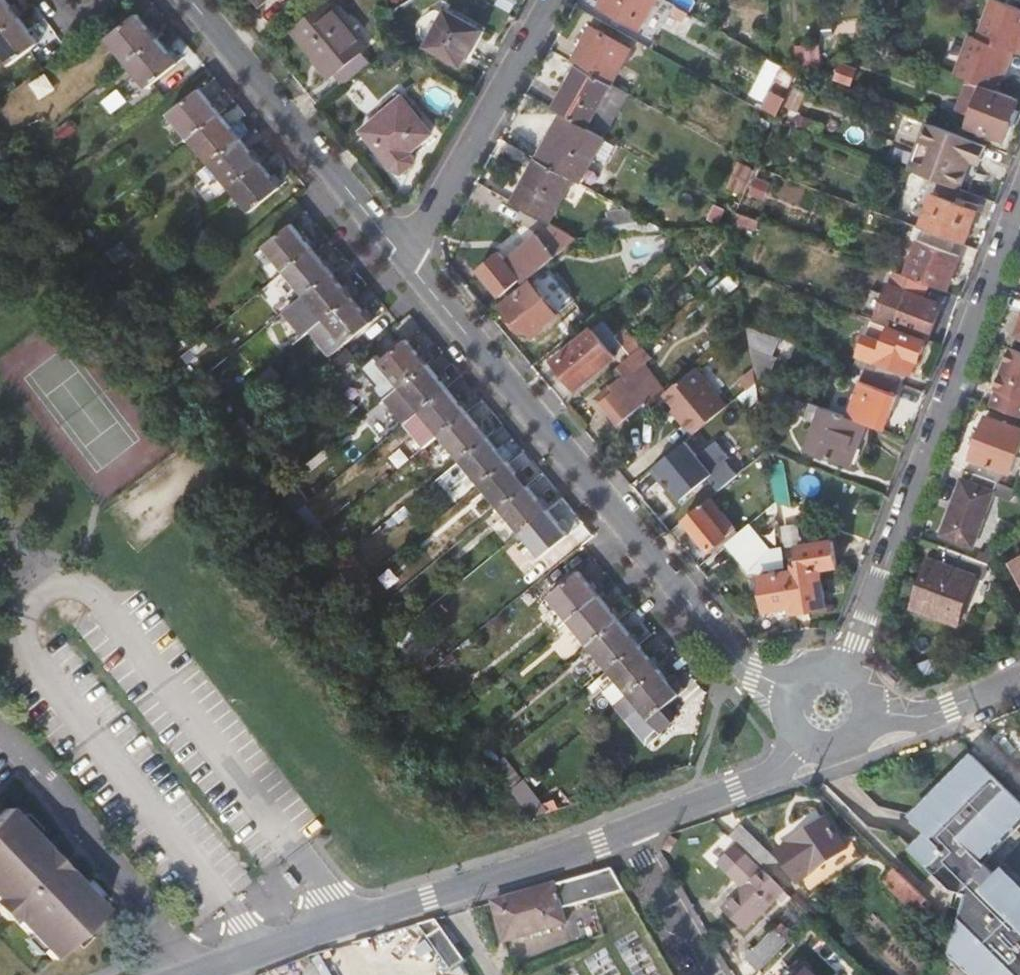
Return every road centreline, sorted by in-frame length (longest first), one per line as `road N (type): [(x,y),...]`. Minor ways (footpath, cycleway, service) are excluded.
road 1 (residential): [(410,261),(748,676),(784,692)]
road 2 (residential): [(845,667),(1019,198)]
road 3 (residential): [(621,833),(188,974)]
road 4 (residential): [(188,0),(410,261)]
road 5 (residential): [(180,974),(133,899),(0,739)]
road 6 (residential): [(410,261),(550,0)]
road 7 (residential): [(806,745),(738,789),(621,833)]
road 8 (residential): [(621,833),(704,974)]
road 9 (residential): [(869,715),(917,718),(1019,680)]

